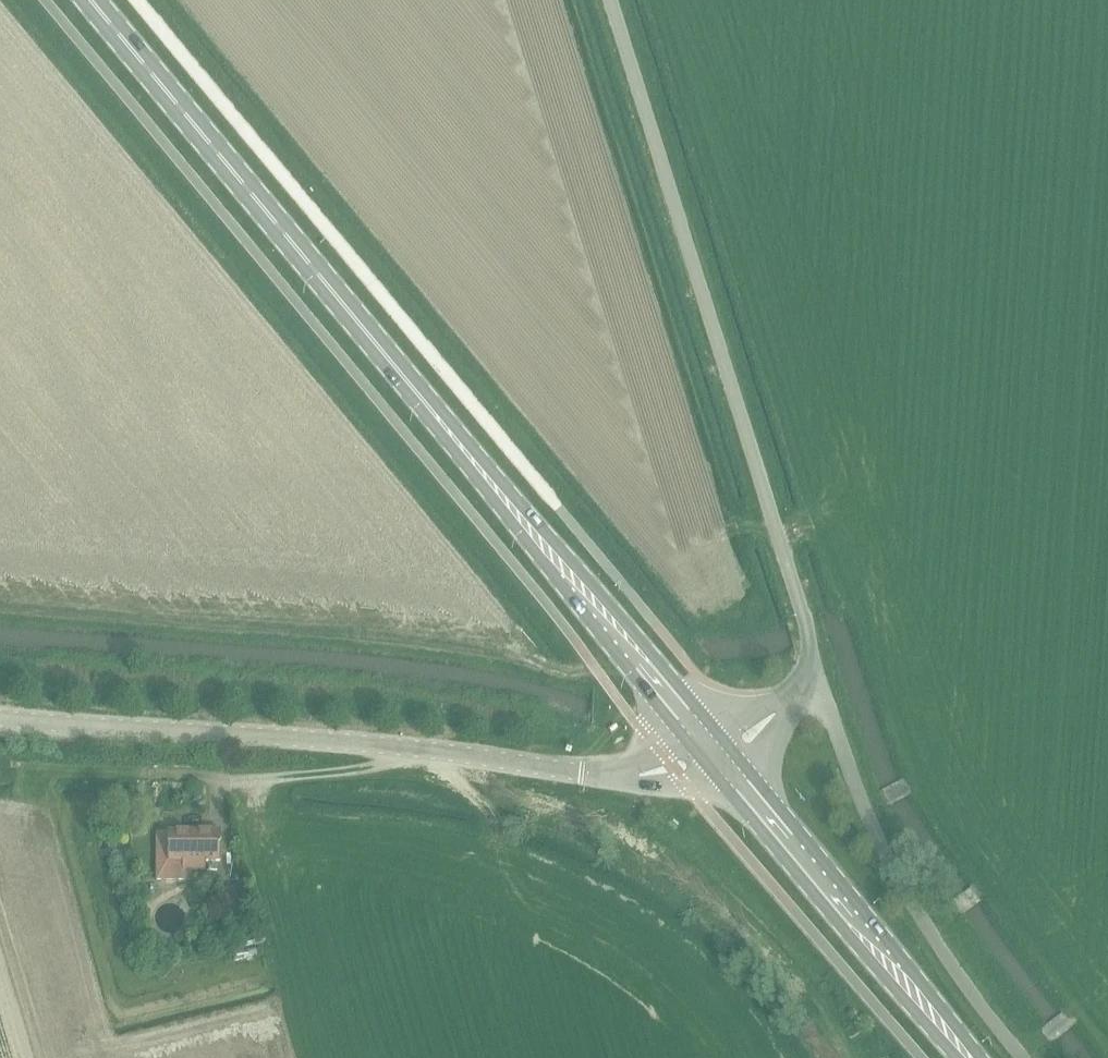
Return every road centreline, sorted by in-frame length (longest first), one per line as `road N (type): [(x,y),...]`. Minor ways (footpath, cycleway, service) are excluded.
road 1 (primary): [(711,749),(83,0)]
road 2 (unclassified): [(0,717),(360,743),(609,775),(674,767),(711,749)]
road 3 (unclassified): [(815,662),(612,0)]
road 4 (unclassified): [(1022,1057),(951,965),(889,863),(815,662)]
road 5 (primary): [(979,1057),(711,749)]
road 6 (unclassified): [(815,662),(750,728),(711,749)]

